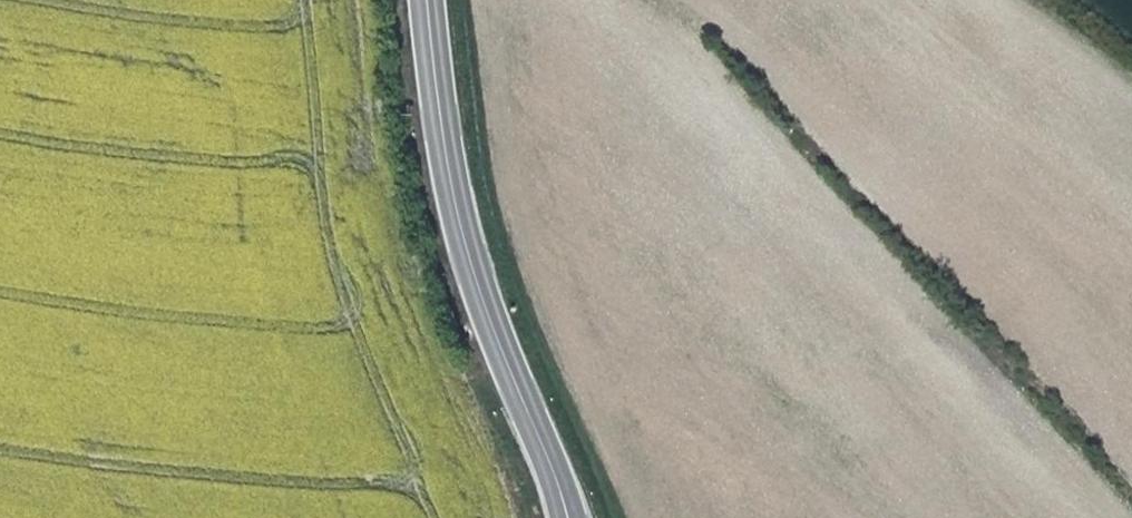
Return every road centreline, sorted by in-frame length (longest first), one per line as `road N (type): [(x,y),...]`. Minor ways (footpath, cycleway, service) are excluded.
road 1 (primary): [(567,517),(462,238),(426,0)]

